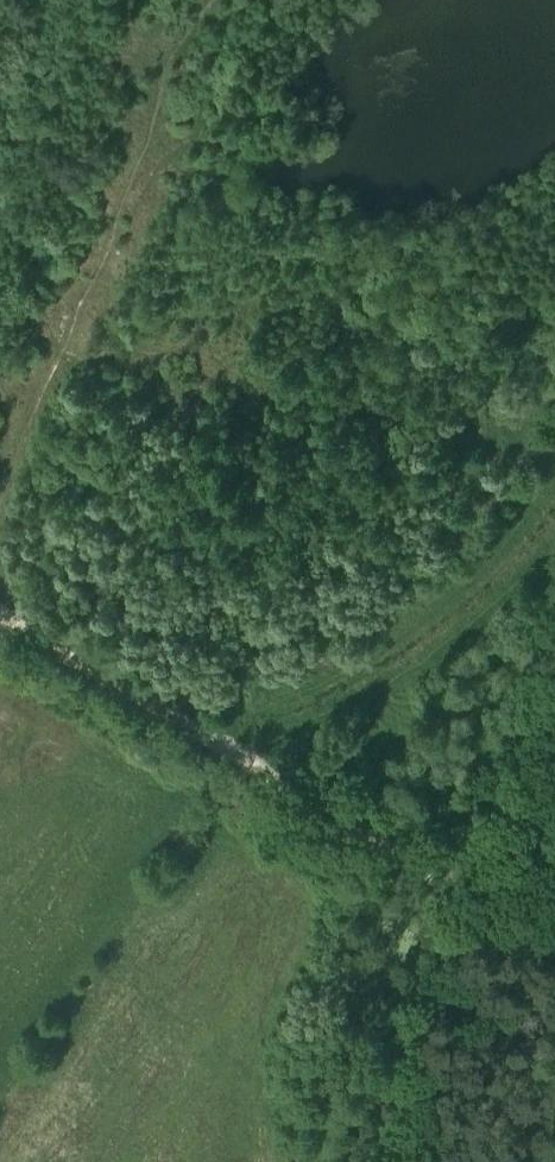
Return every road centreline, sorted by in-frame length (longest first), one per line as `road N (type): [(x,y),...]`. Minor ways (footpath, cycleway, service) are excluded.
road 1 (track): [(202,739),(554,945)]
road 2 (track): [(0,618),(202,739)]

